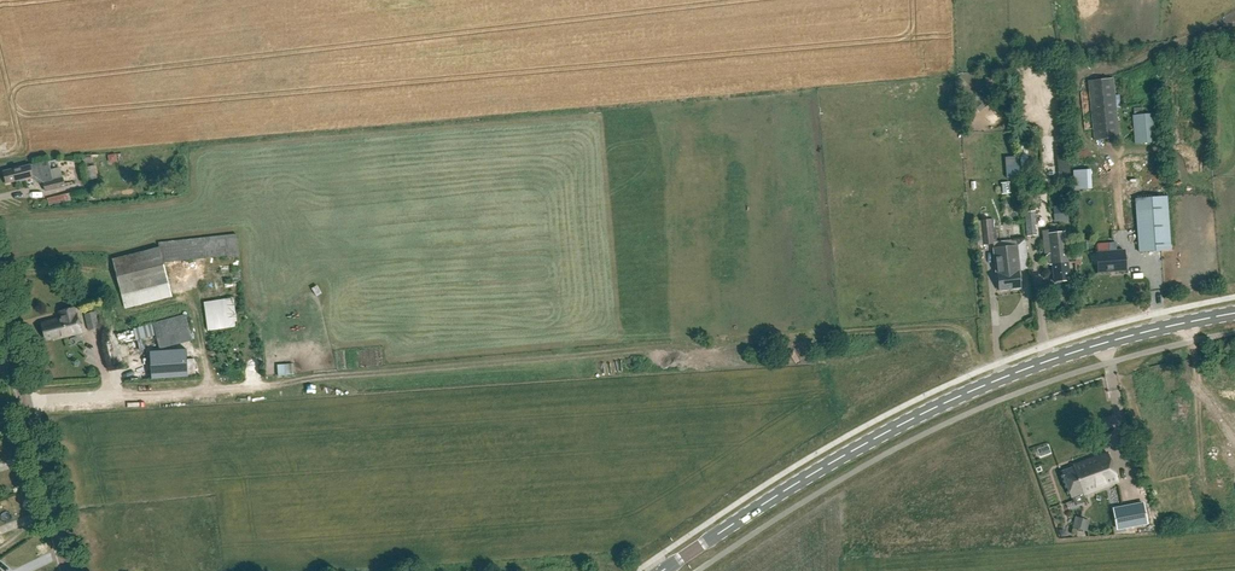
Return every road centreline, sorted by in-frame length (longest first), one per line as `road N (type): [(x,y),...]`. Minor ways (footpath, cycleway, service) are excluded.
road 1 (secondary): [(662,570),(837,460),(1000,378),(1092,345),(1234,313)]
road 2 (track): [(26,406),(257,382)]
road 3 (tertiary): [(67,570),(15,364)]

